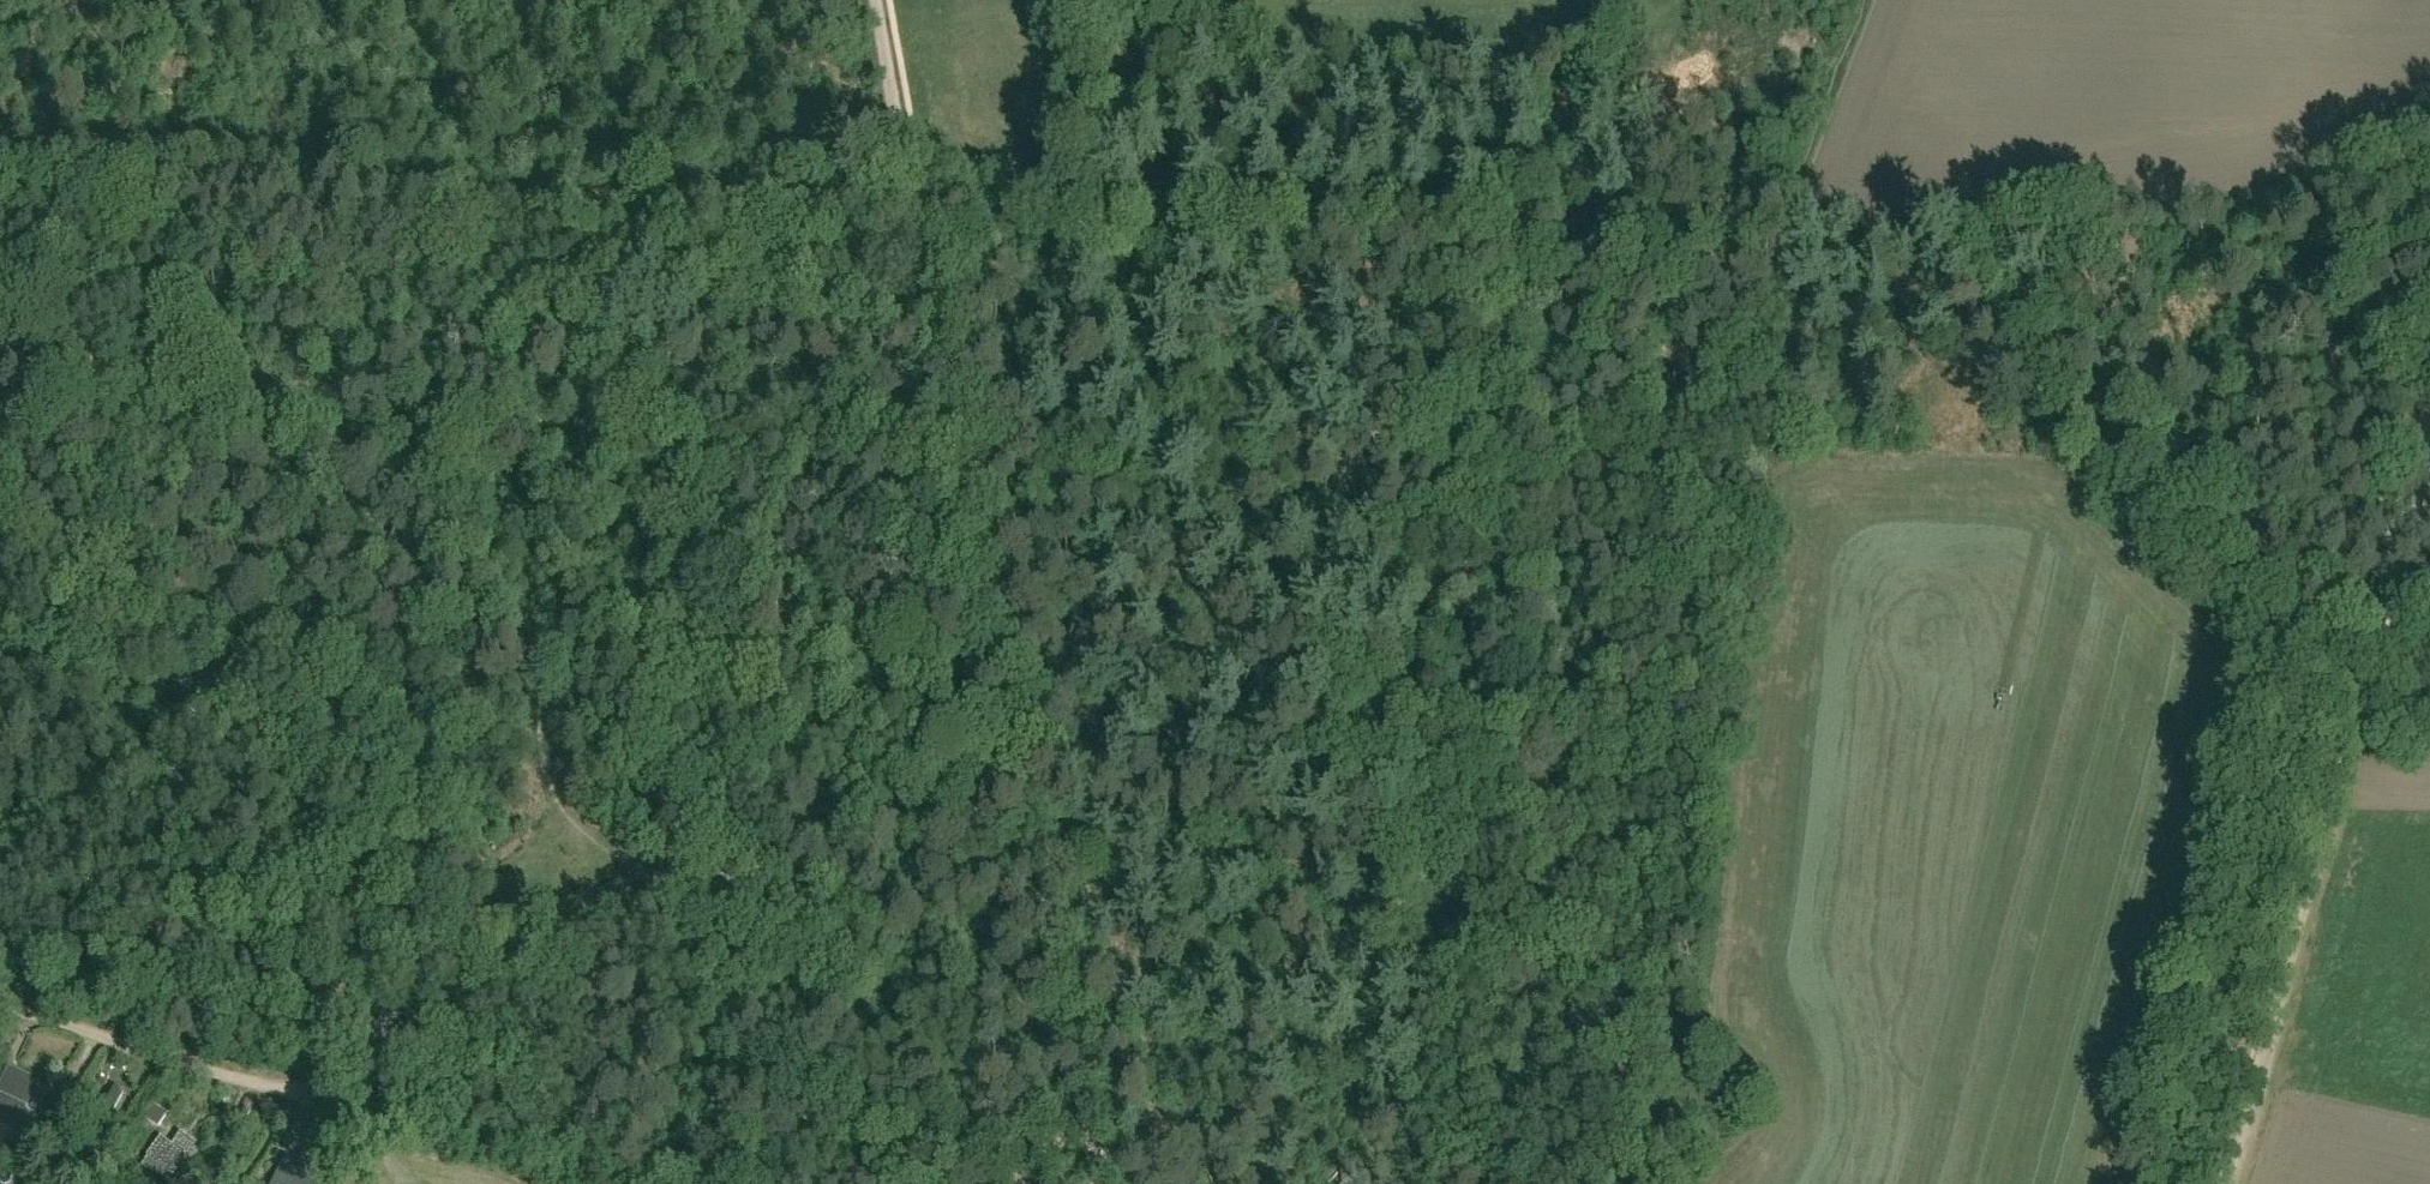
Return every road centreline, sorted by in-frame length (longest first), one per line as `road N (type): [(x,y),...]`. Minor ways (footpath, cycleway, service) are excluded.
road 1 (track): [(917,215),(1097,1183)]
road 2 (track): [(2429,125),(2258,192),(2174,208),(2078,216),(1769,215)]
road 3 (track): [(2224,1183),(2358,729)]
road 4 (track): [(876,0),(917,215)]
road 5 (track): [(2358,729),(2429,526)]

